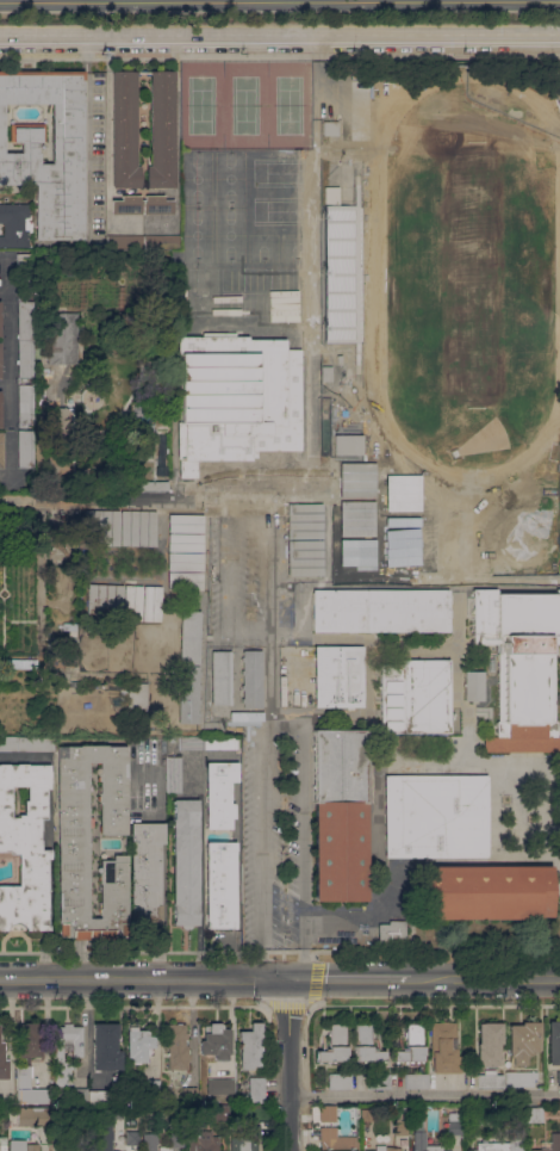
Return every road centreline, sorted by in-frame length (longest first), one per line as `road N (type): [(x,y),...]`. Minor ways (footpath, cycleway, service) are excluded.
road 1 (tertiary): [(0,35),(559,32)]
road 2 (secondary): [(290,979),(0,979)]
road 3 (residential): [(289,1150),(290,979)]
road 4 (secondary): [(559,978),(411,978)]
road 5 (secondary): [(411,978),(290,979)]

